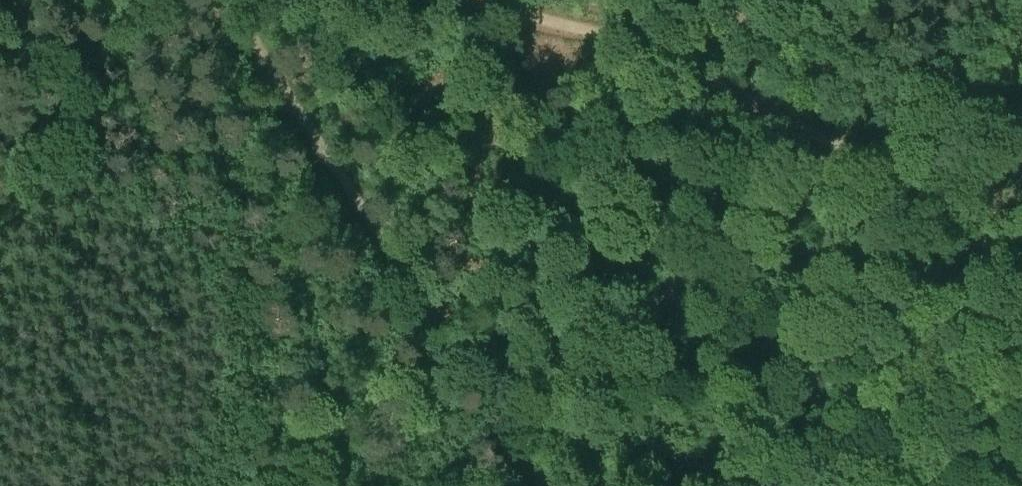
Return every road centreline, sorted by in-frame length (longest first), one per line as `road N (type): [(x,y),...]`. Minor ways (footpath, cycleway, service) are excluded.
road 1 (track): [(485,0),(631,40),(857,152),(1021,266)]
road 2 (track): [(229,0),(550,485)]

